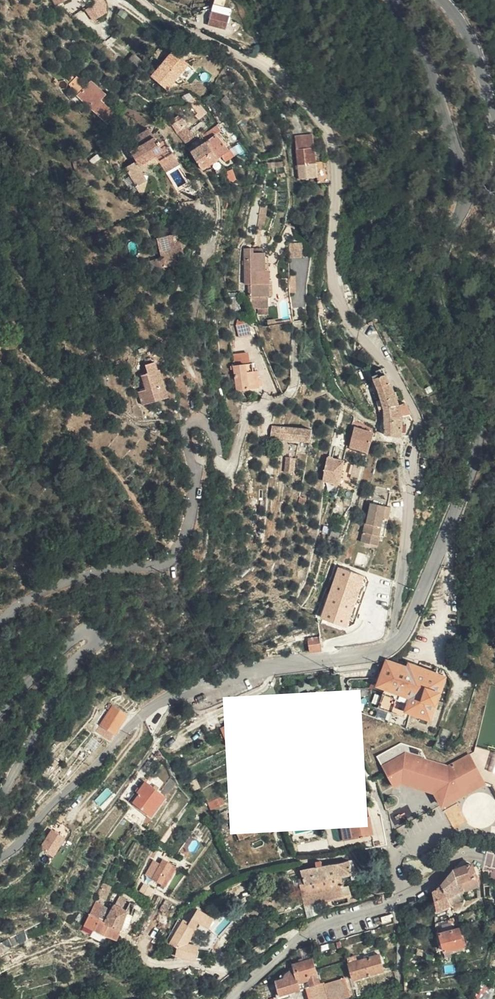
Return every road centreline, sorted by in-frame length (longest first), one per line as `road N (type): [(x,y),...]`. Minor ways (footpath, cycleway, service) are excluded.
road 1 (residential): [(400,639),(394,623),(419,423),(389,363),(343,311),(330,268),(336,204),(325,128),(264,69),(141,0)]
road 2 (unclassified): [(400,639),(465,486),(479,421),(436,294),(463,188),(460,166),(435,85),(394,0)]
road 3 (residential): [(0,623),(41,590),(91,572),(171,559),(196,499),(186,430),(204,423),(221,465),(233,464),(250,413),(293,390),(299,307)]
road 4 (unclassified): [(0,858),(128,729),(176,695),(253,670),(375,654),(400,639)]
road 5 (residential): [(0,796),(67,667),(95,637),(78,637),(0,710)]
road 6 (residential): [(233,998),(301,938),(409,898),(461,852),(494,858)]
road 7 (track): [(204,423),(190,333),(217,206)]
road 8 (secondary): [(446,0),(474,42),(494,112)]

